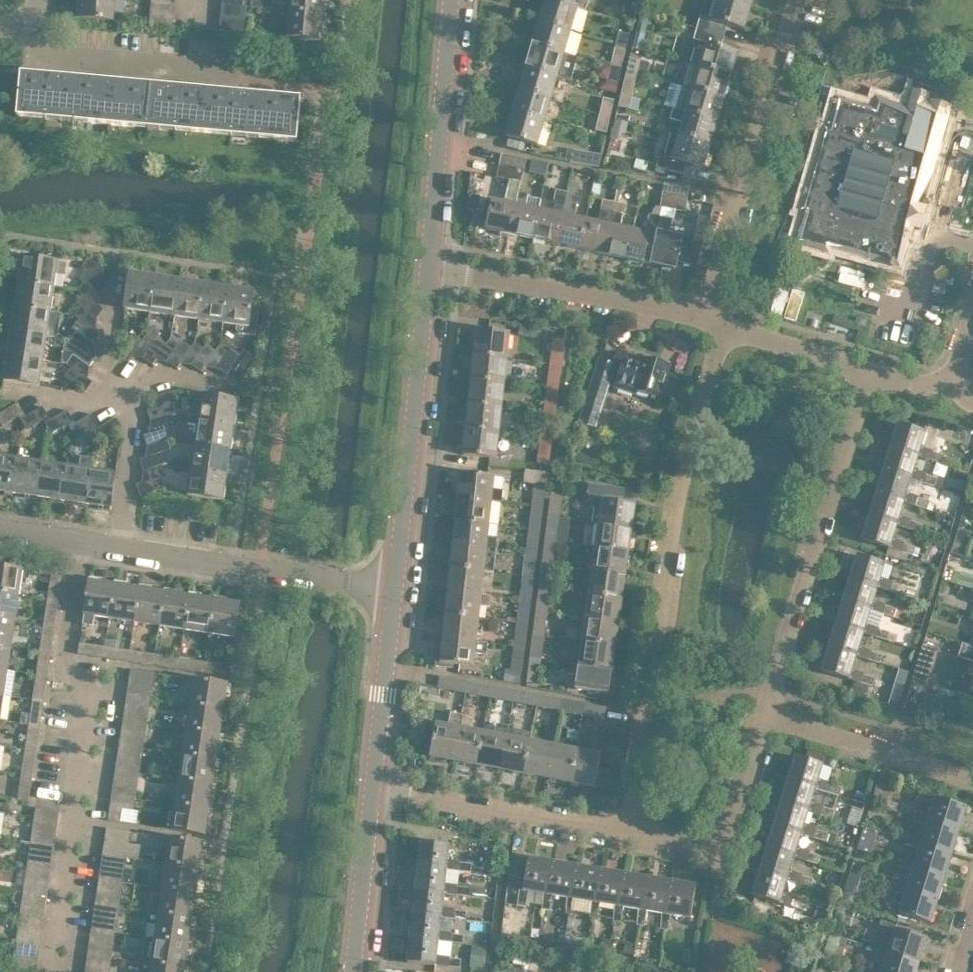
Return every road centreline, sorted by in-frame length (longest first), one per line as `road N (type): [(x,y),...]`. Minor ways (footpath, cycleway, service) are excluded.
road 1 (residential): [(624,830),(670,506),(719,324)]
road 2 (residential): [(81,544),(64,670),(85,693),(51,957)]
road 3 (residential): [(762,714),(863,368)]
road 4 (residential): [(696,318),(785,0)]
road 5 (tertiary): [(393,589),(428,267)]
road 6 (residential): [(393,589),(119,549)]
road 7 (unclassified): [(696,318),(428,267)]
road 8 (tertiary): [(428,267),(450,0)]
road 9 (residential): [(624,830),(369,791)]
road 10 (residential): [(34,23),(31,53),(246,67)]
road 11 (residential): [(624,830),(694,841),(717,835),(736,816),(762,714)]
road 12 (residential): [(972,776),(762,714)]
road 13 (tertiary): [(369,791),(393,589)]
road 14 (tertiary): [(351,971),(369,791)]
road 15 (unclassified): [(863,368),(719,324)]
road 16 (residential): [(119,549),(133,408)]
road 17 (residential): [(133,408),(107,370),(116,281)]
road 18 (residential): [(0,387),(133,408)]

